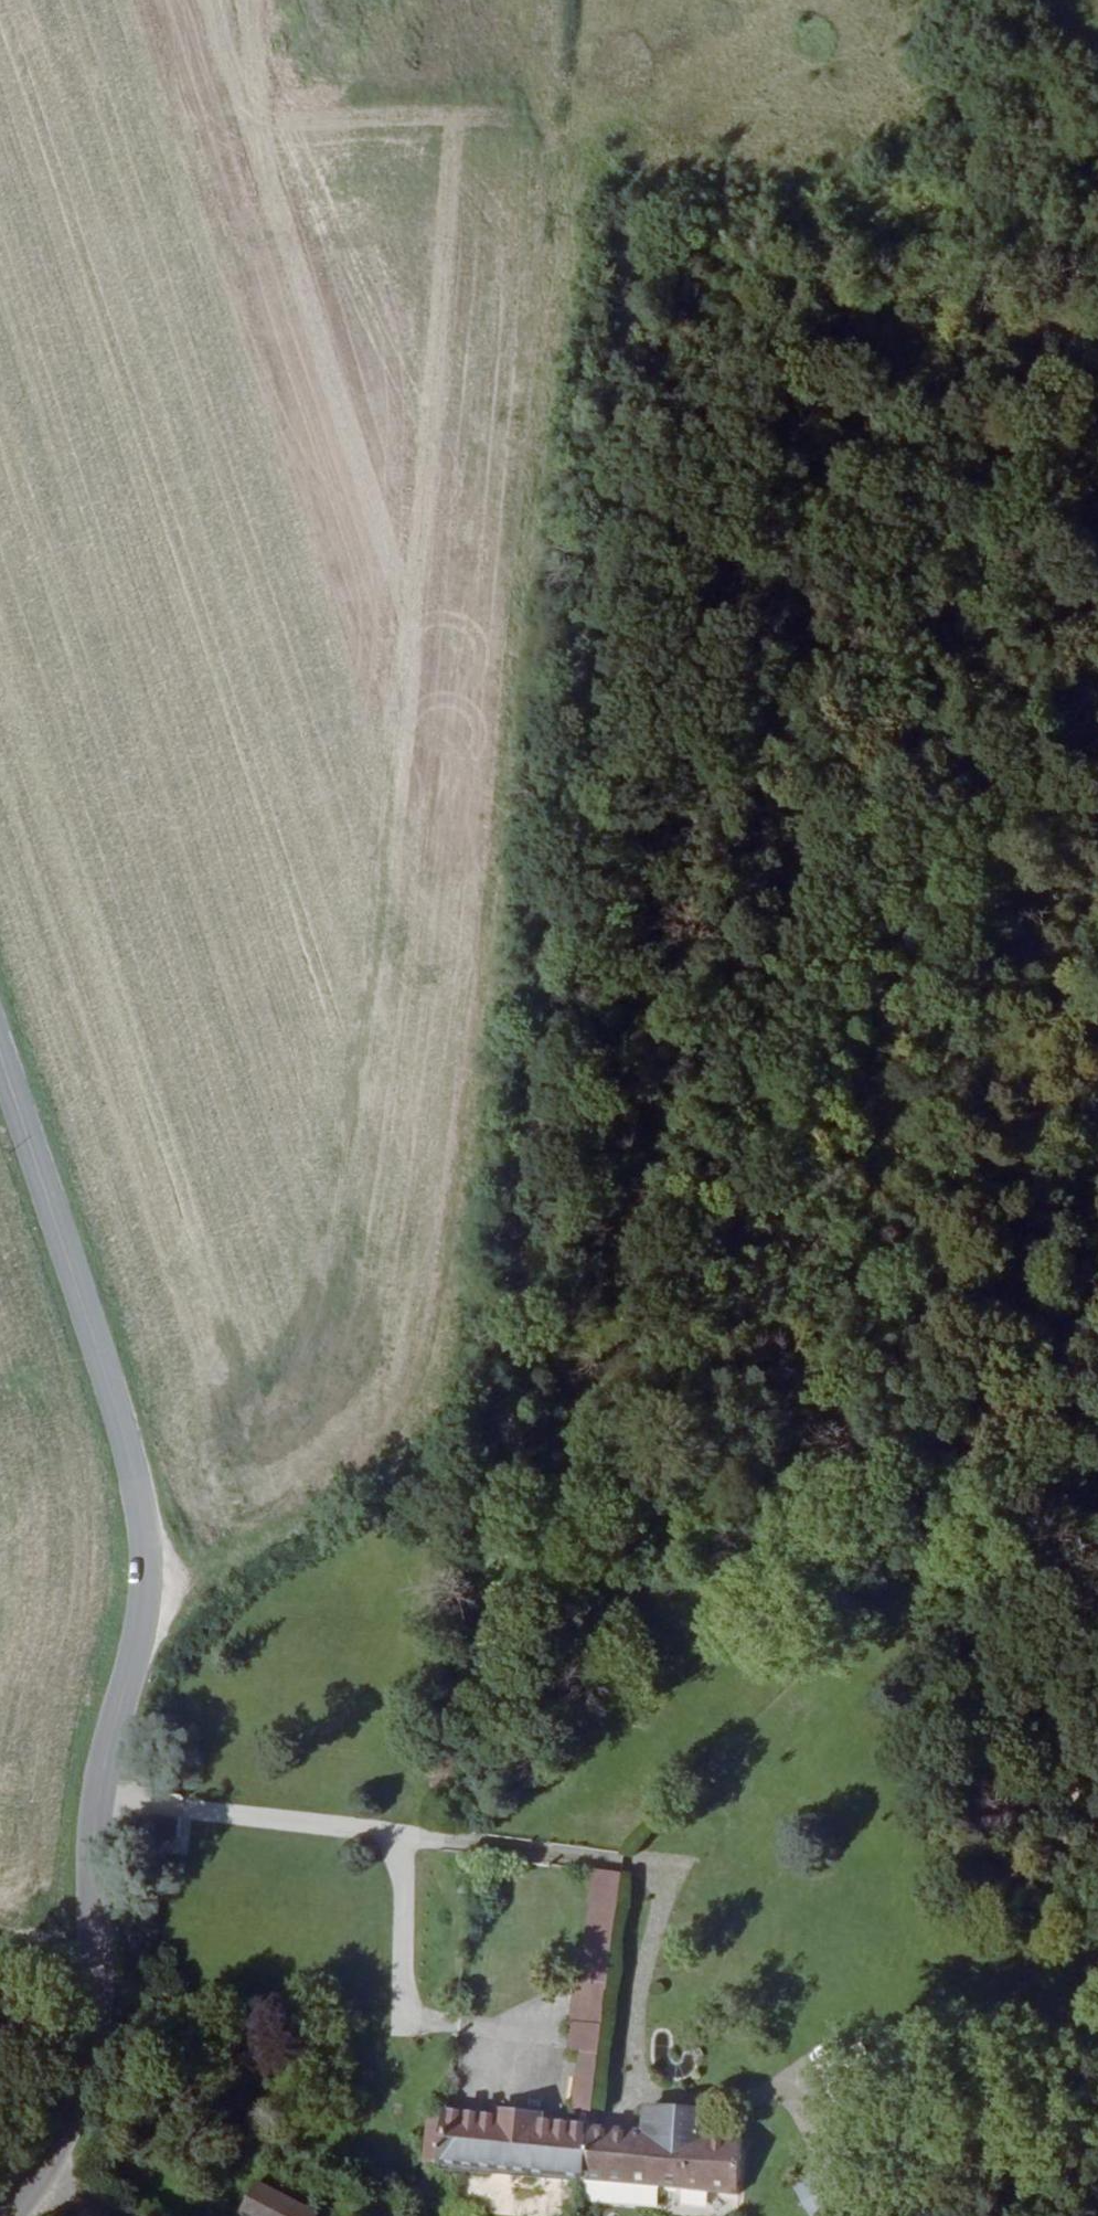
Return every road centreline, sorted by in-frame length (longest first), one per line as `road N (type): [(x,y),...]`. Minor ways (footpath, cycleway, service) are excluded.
road 1 (tertiary): [(8,2215),(58,2144),(90,2048),(99,1785),(145,1594),(141,1524),(108,1395),(0,1067)]

